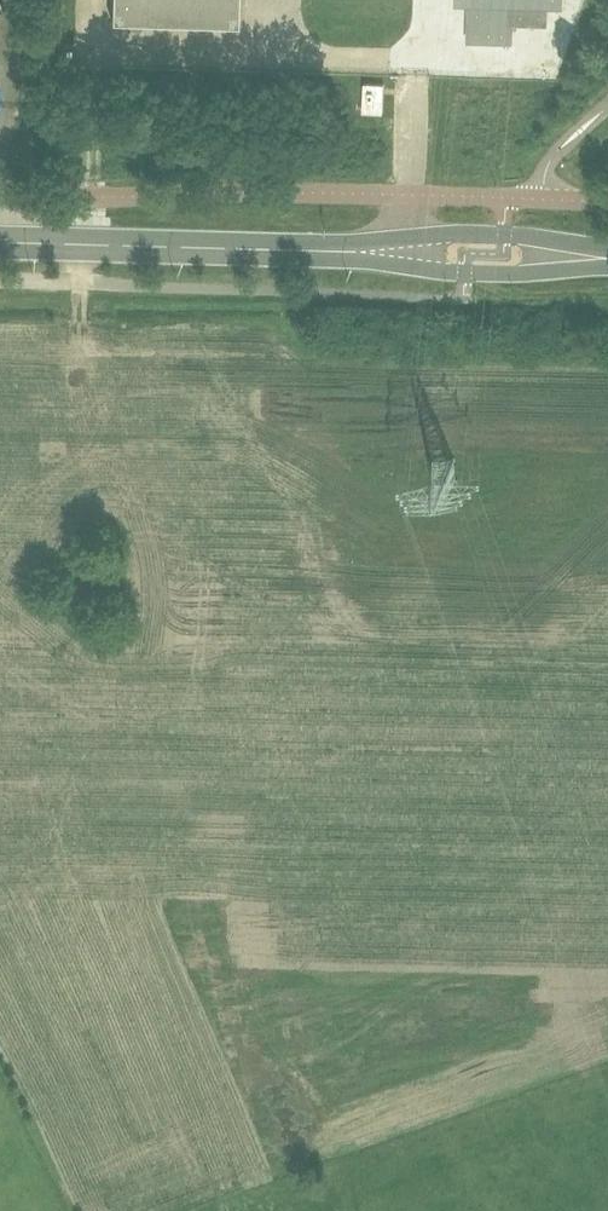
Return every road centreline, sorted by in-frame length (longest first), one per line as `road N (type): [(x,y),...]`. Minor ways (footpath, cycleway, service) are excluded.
road 1 (residential): [(0,196),(411,195)]
road 2 (secondary): [(607,249),(459,233),(252,249)]
road 3 (secondary): [(252,249),(465,273),(607,268)]
road 4 (secondary): [(252,249),(0,244)]

